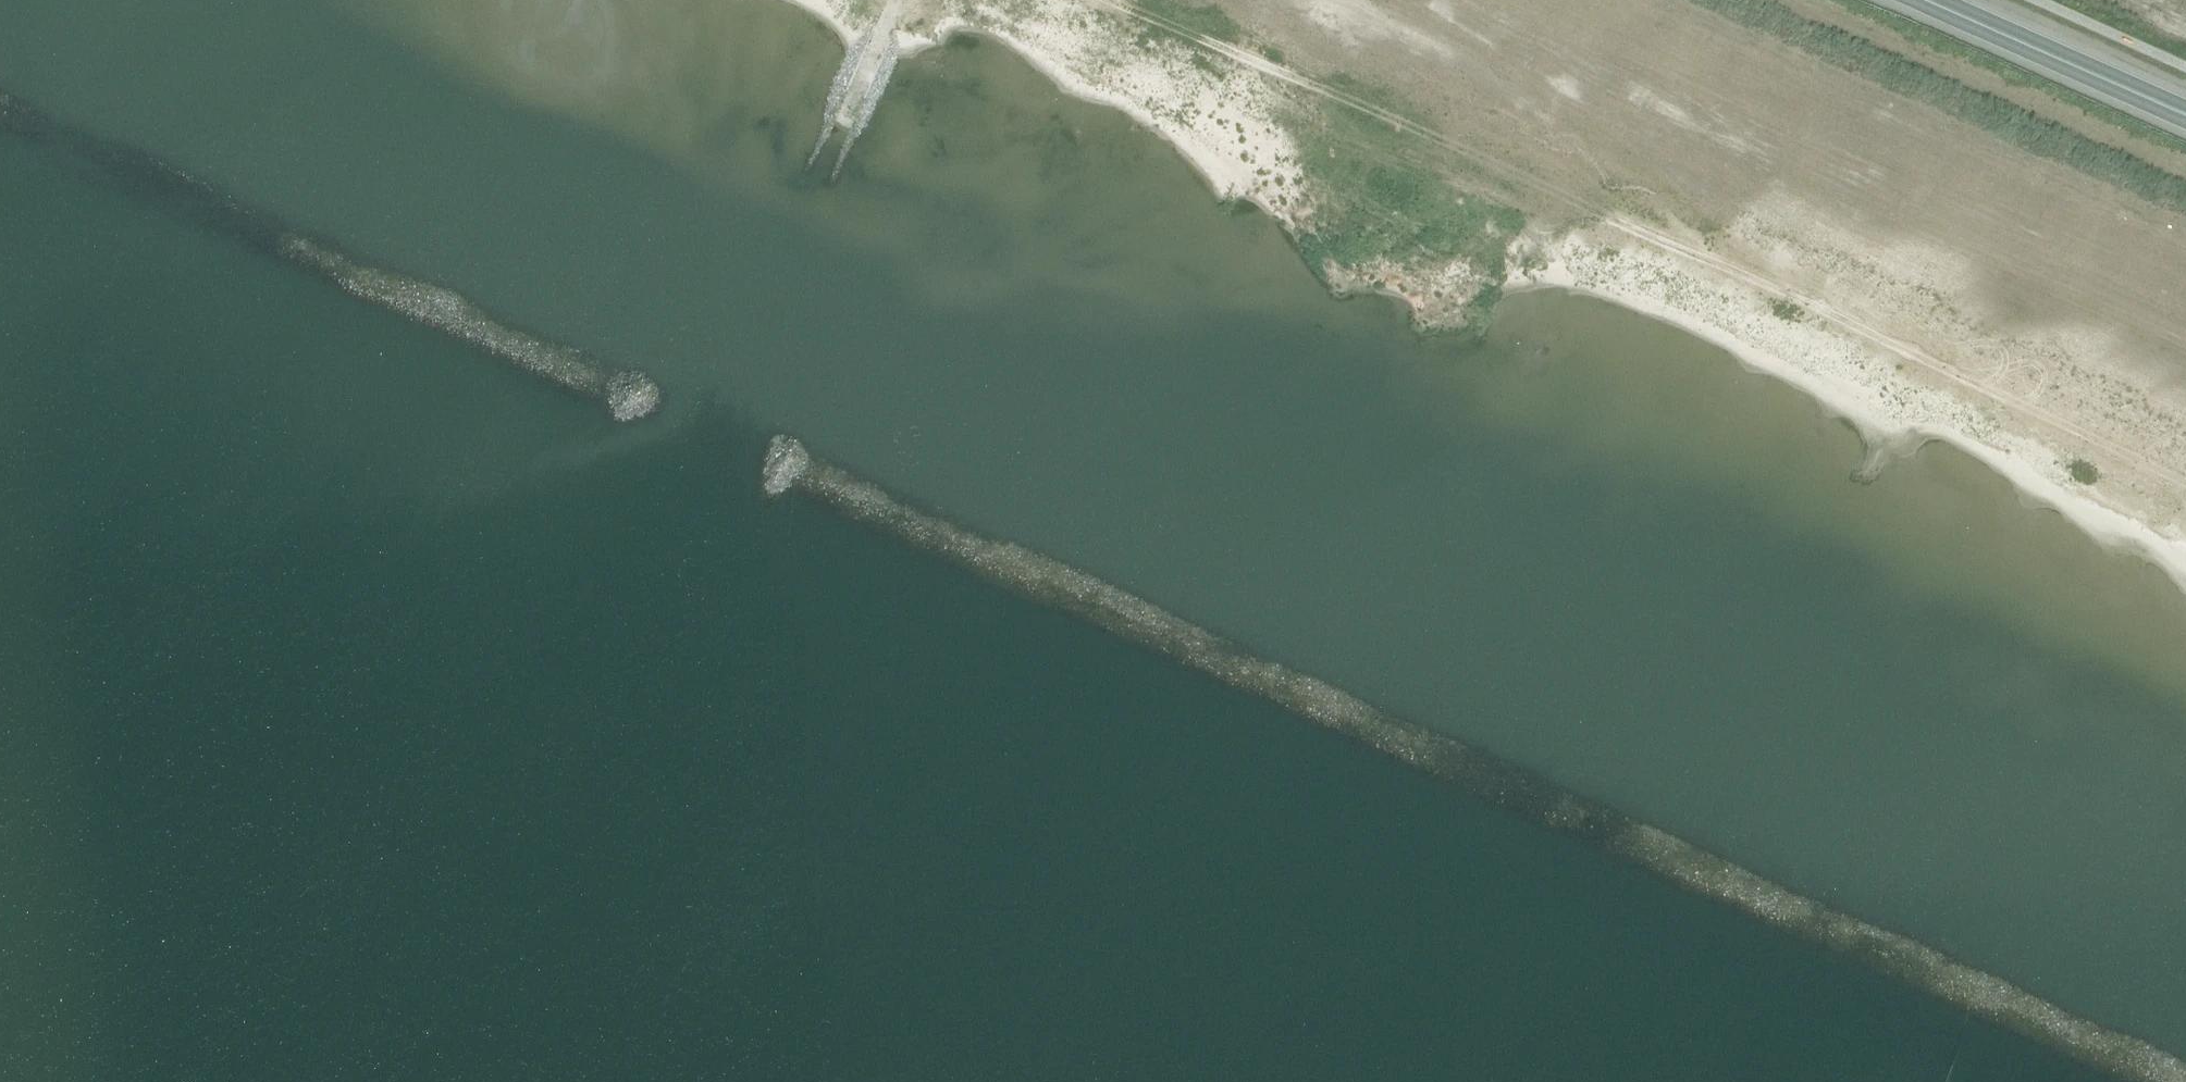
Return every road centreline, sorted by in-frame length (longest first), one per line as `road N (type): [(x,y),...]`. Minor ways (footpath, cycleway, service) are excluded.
road 1 (trunk): [(2185,112),(1936,0)]

